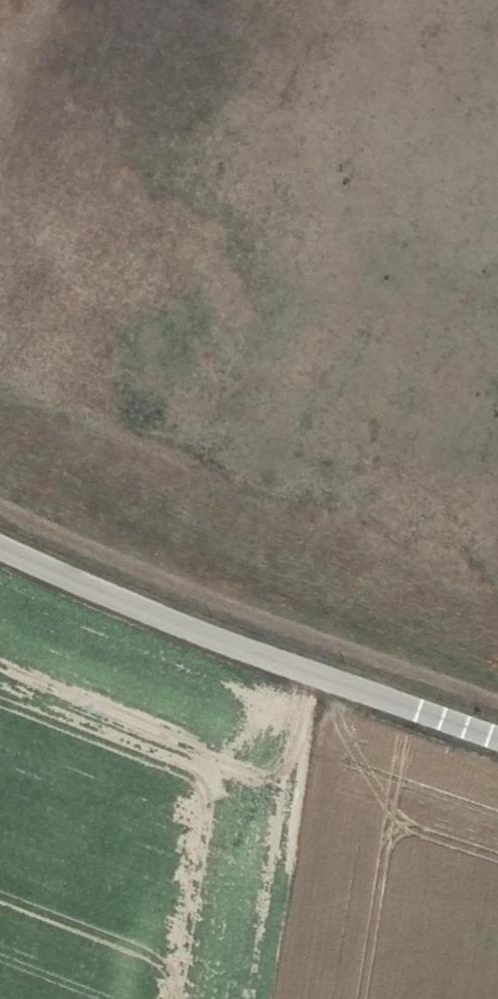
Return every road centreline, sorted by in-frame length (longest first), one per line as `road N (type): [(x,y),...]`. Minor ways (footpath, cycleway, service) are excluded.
road 1 (unclassified): [(0,541),(99,590),(497,735)]

